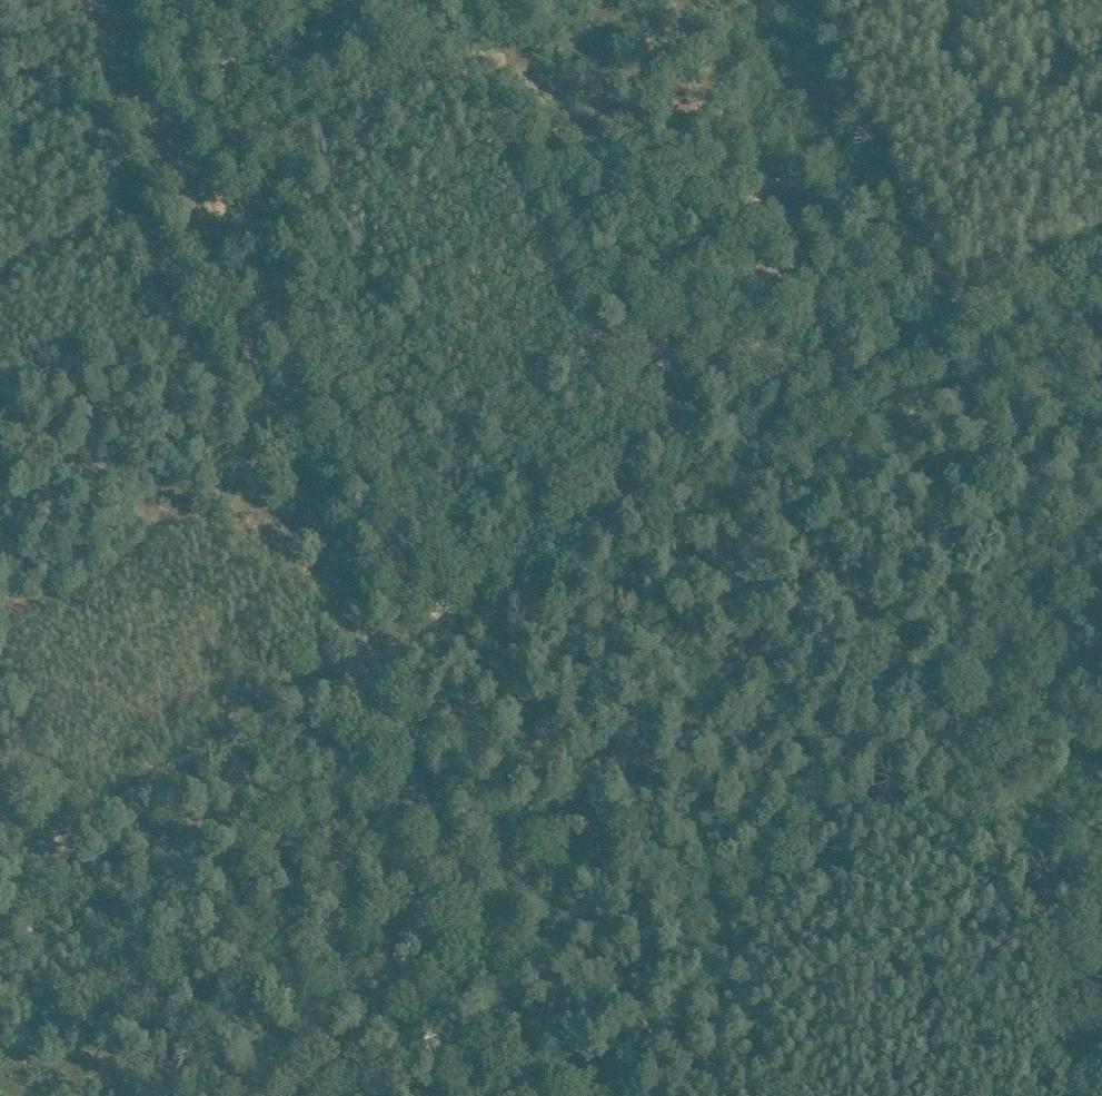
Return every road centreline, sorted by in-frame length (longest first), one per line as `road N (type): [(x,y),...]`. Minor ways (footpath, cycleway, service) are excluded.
road 1 (track): [(368,653),(108,0)]
road 2 (track): [(545,1095),(368,653)]

